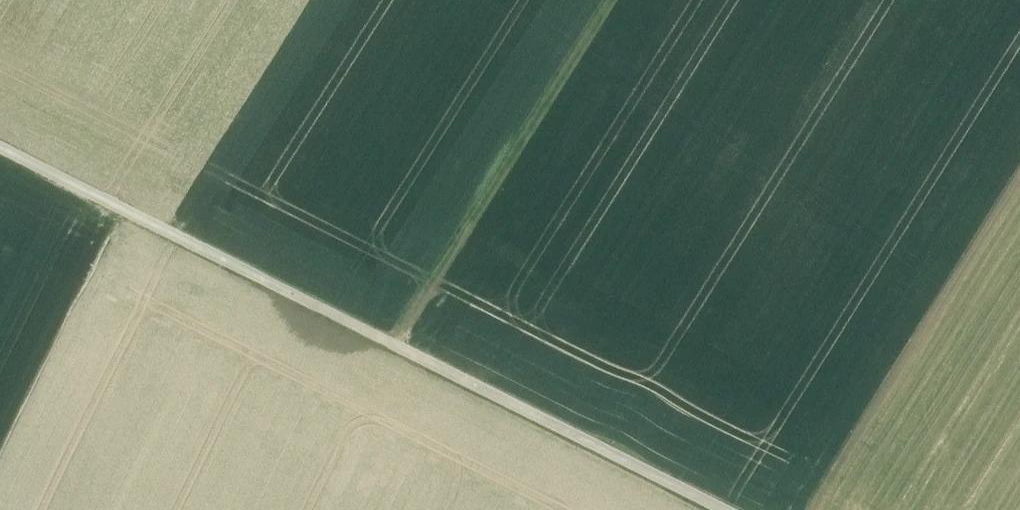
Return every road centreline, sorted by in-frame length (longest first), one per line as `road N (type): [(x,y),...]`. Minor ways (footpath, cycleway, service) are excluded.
road 1 (unclassified): [(0,146),(726,509)]
road 2 (track): [(610,0),(394,344)]

